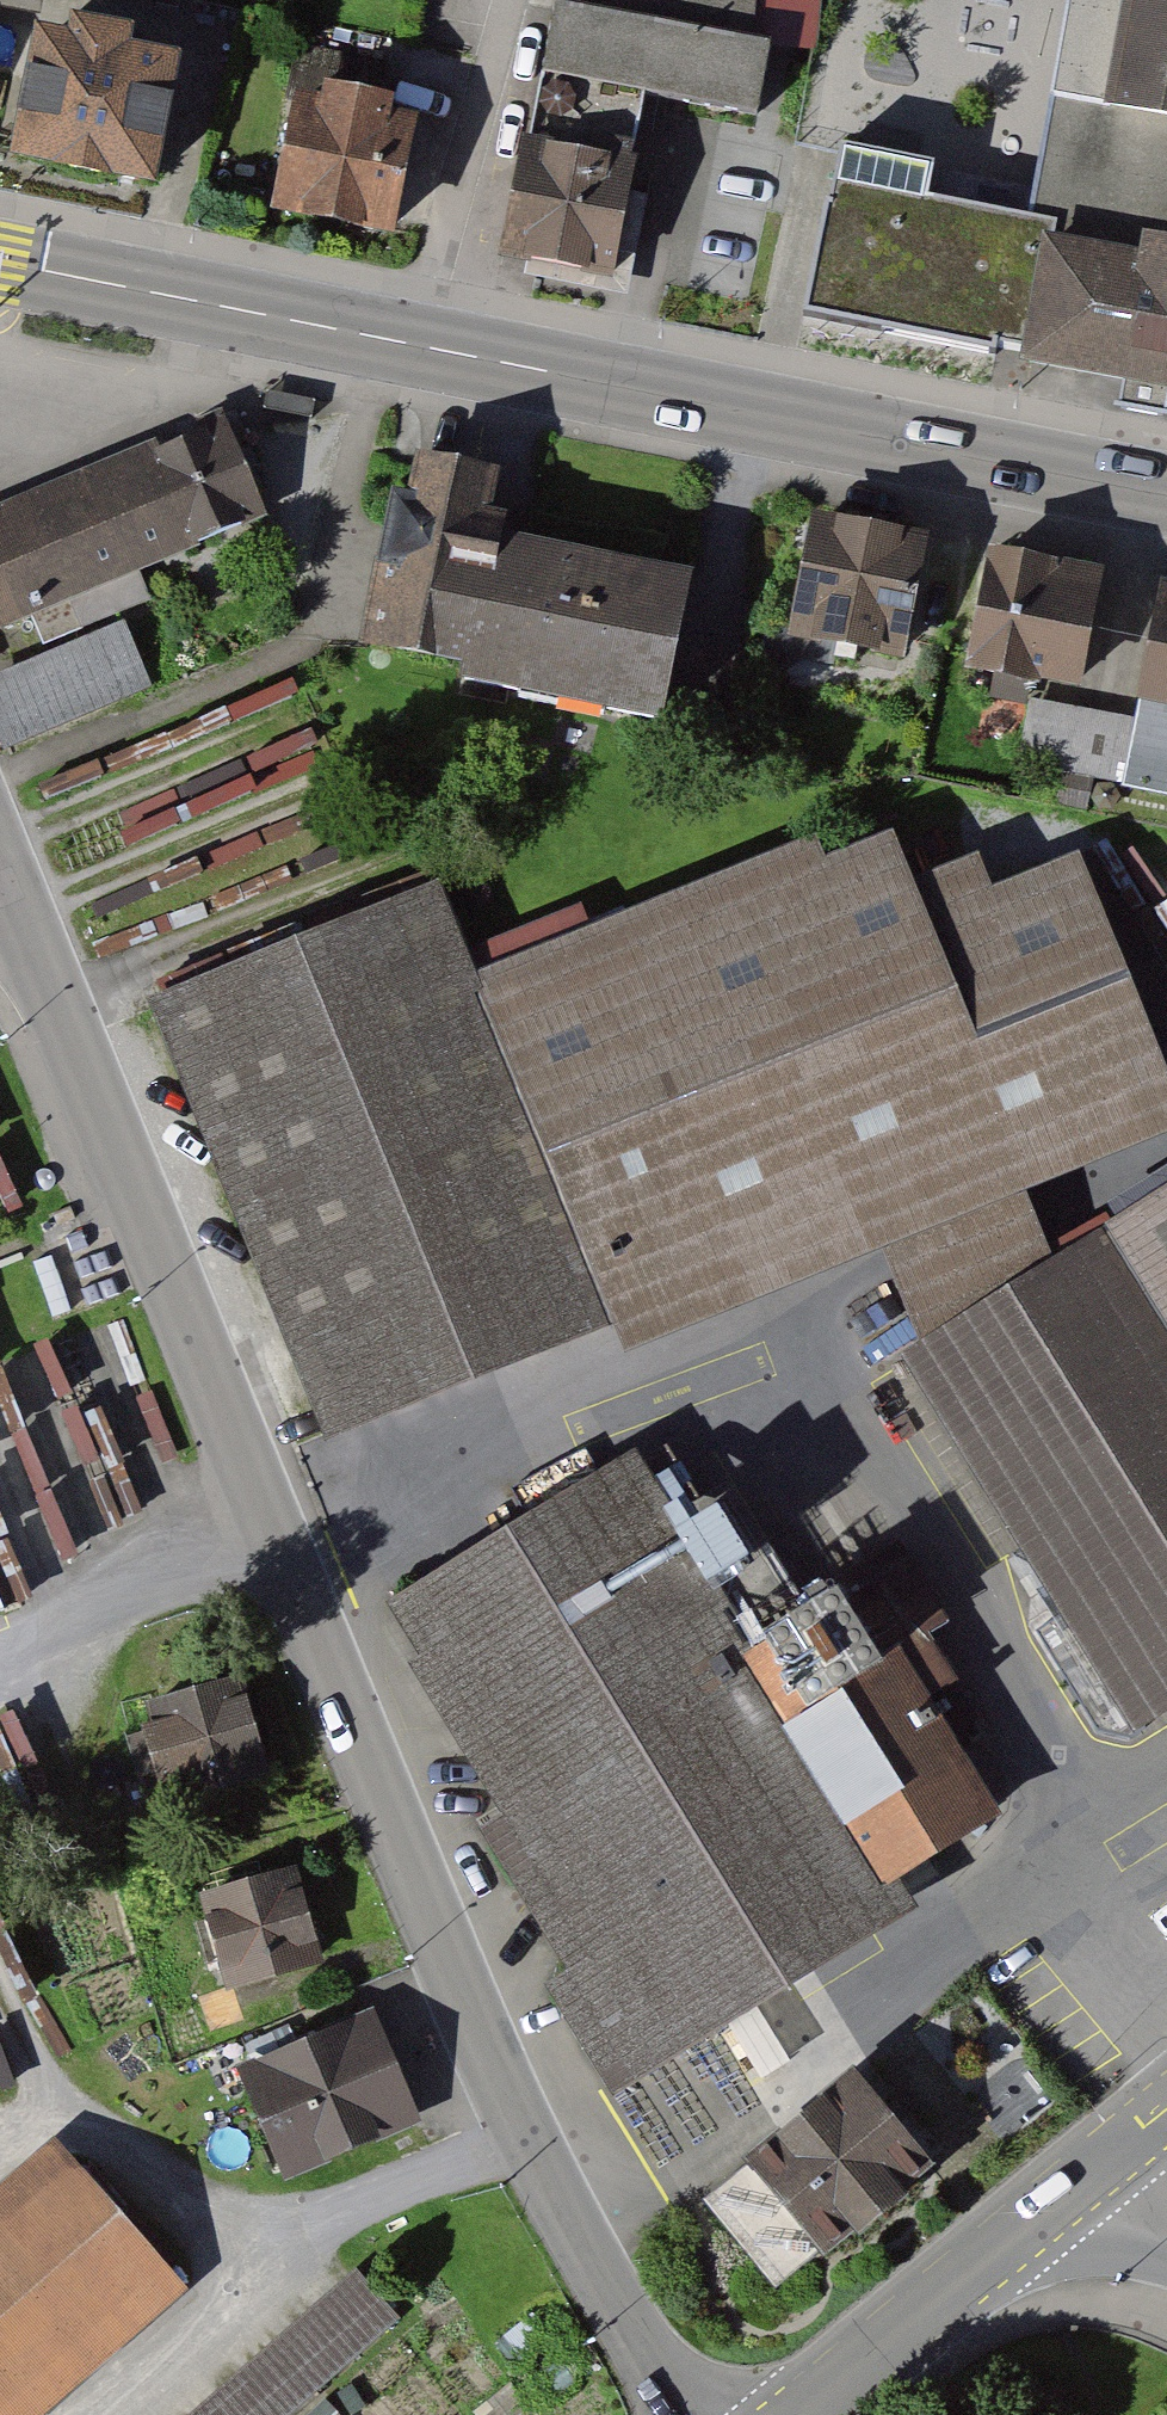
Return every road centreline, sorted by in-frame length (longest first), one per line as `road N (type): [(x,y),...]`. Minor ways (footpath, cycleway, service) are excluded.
road 1 (residential): [(687,2414),(519,2131),(18,913),(0,888)]
road 2 (primary): [(0,262),(1166,489)]
road 3 (secondary): [(1152,2129),(802,2414)]

